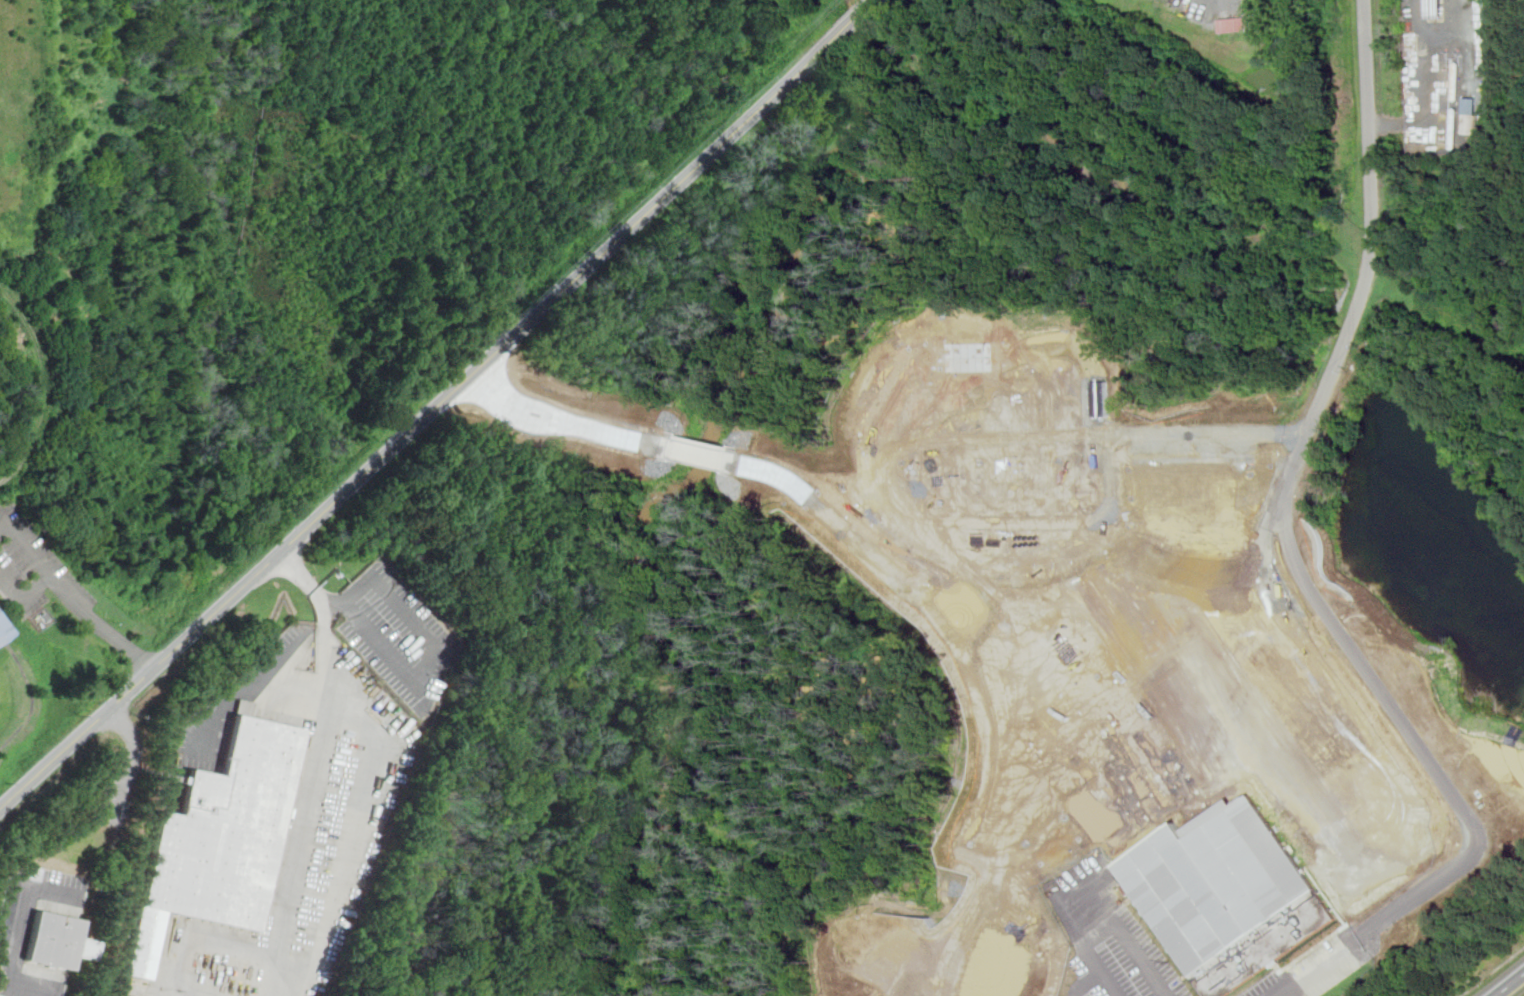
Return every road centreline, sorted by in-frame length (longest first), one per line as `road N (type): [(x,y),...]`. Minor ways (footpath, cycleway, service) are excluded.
road 1 (residential): [(0,812),(843,34)]
road 2 (residential): [(1365,0),(1373,168)]

